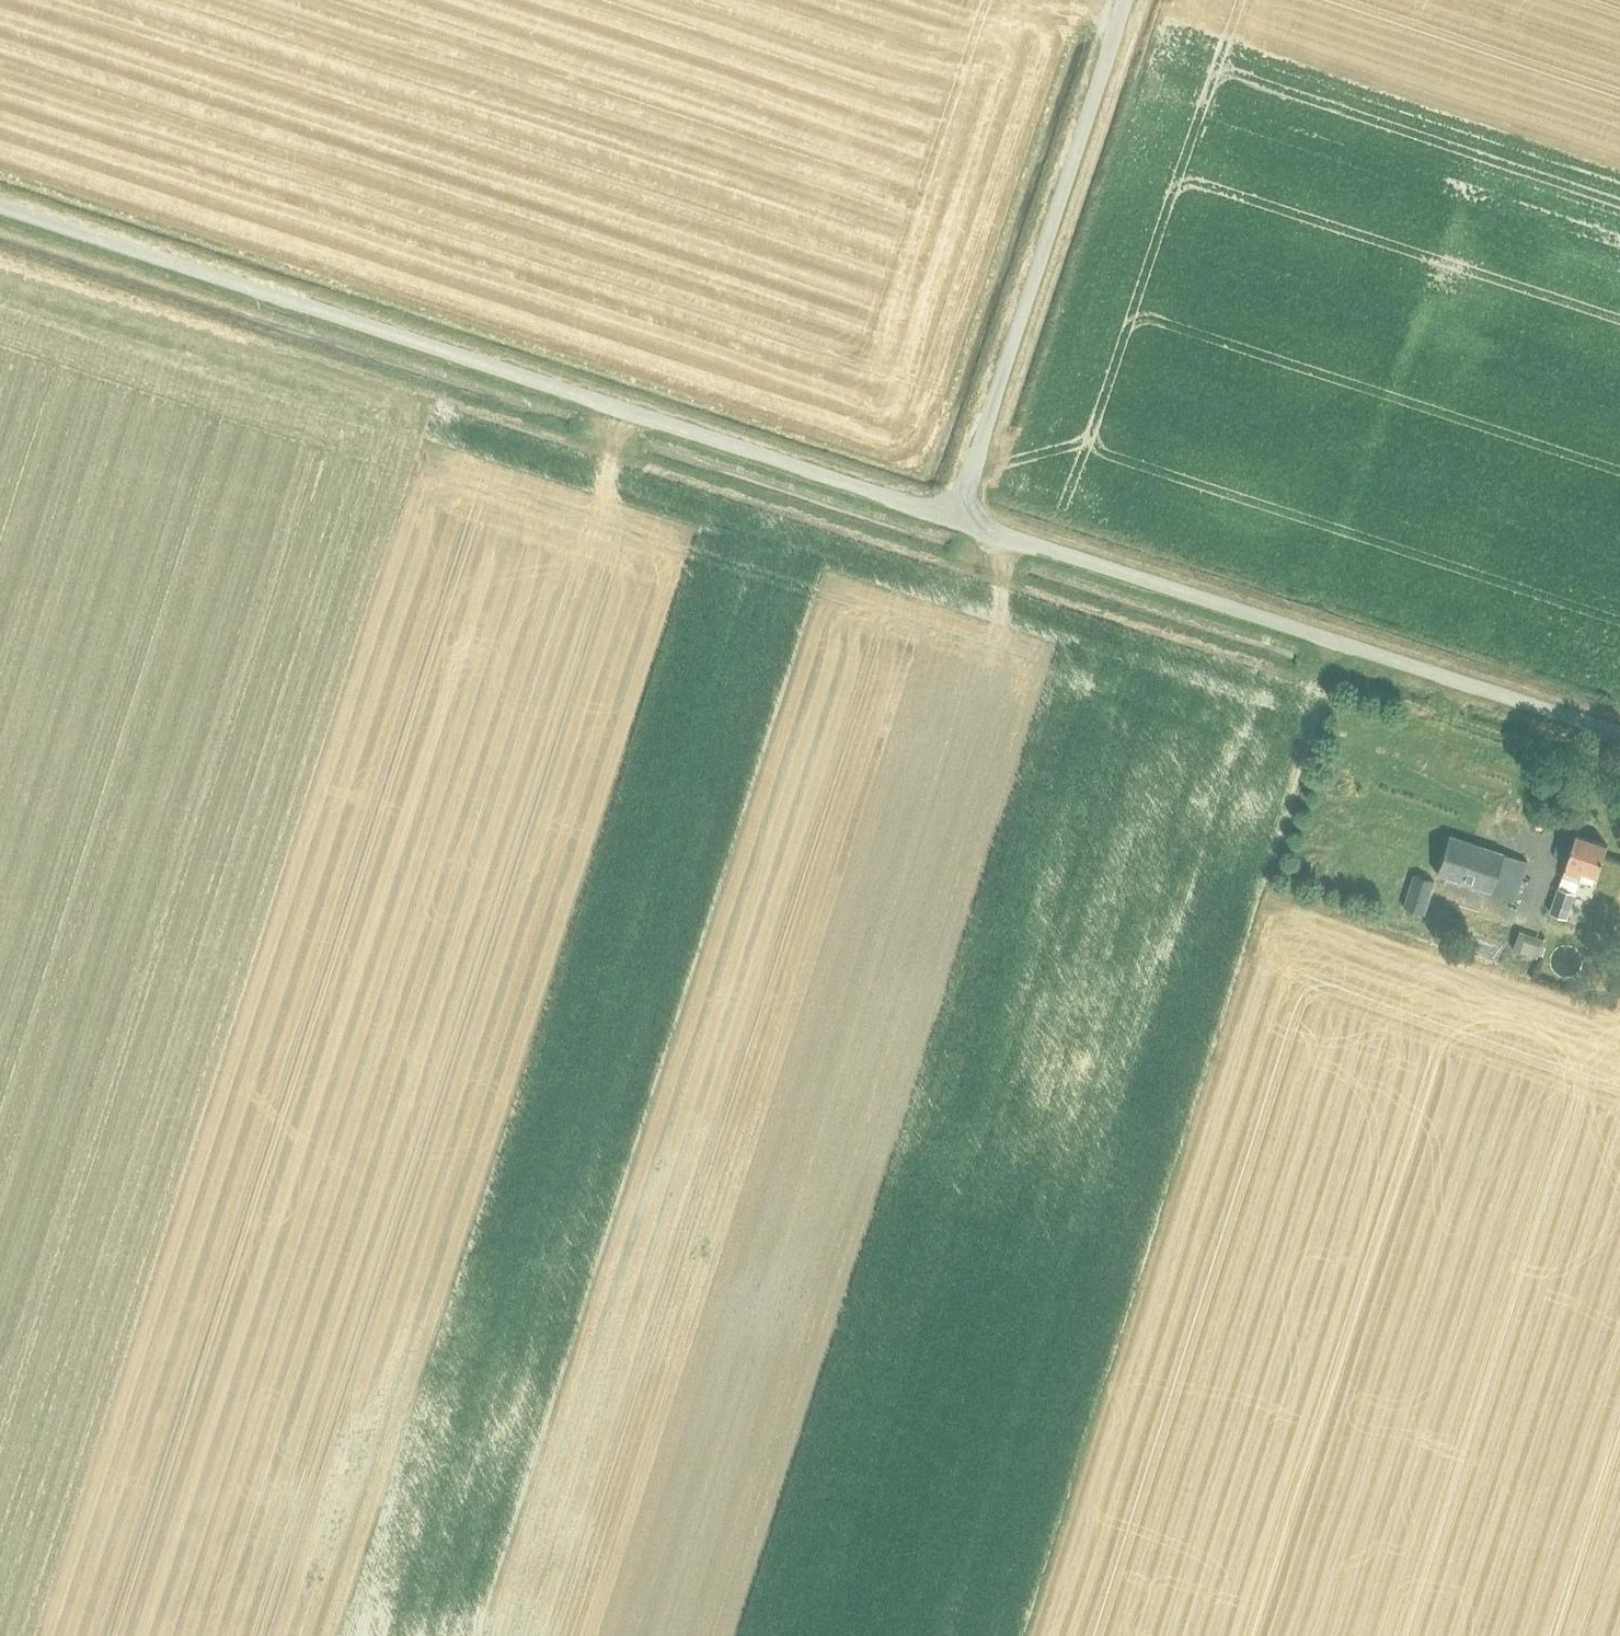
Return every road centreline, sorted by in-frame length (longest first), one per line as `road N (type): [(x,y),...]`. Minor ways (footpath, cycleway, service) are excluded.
road 1 (unclassified): [(957,518),(0,205)]
road 2 (unclassified): [(1619,732),(957,518)]
road 3 (unclassified): [(957,518),(1129,0)]

